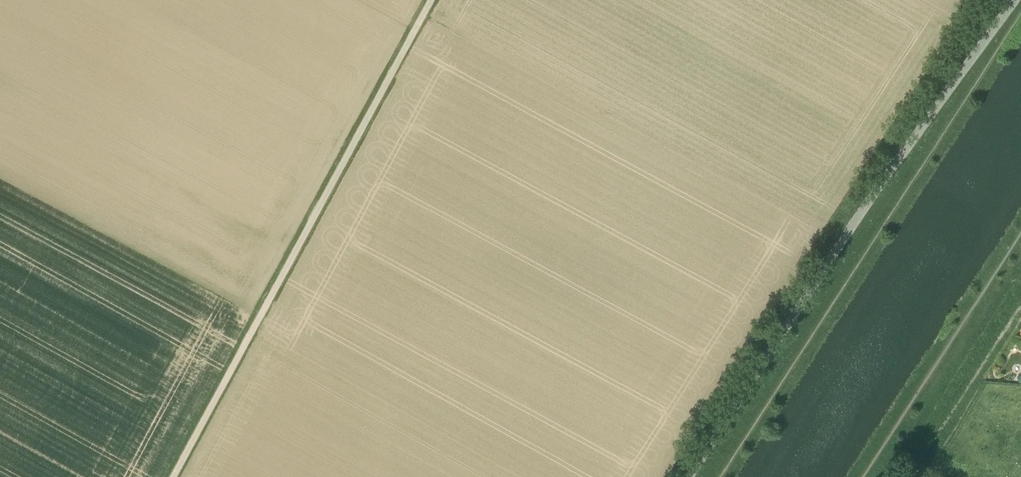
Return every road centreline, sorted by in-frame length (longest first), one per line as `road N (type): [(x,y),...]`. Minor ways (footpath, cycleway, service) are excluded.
road 1 (tertiary): [(690,476),(870,199),(1013,0)]
road 2 (unclassified): [(174,476),(431,0)]

